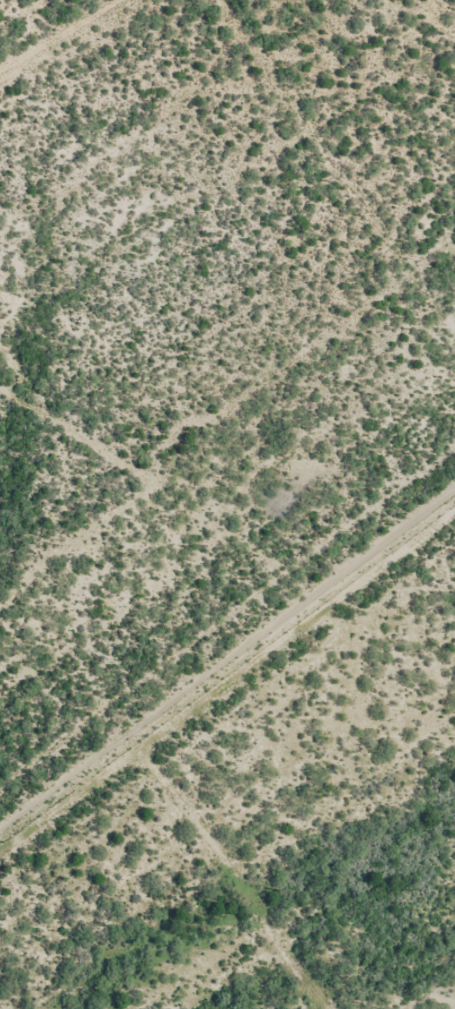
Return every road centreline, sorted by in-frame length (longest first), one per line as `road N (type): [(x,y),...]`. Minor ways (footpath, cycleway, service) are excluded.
road 1 (residential): [(0,853),(454,510)]
road 2 (track): [(0,68),(116,0)]

